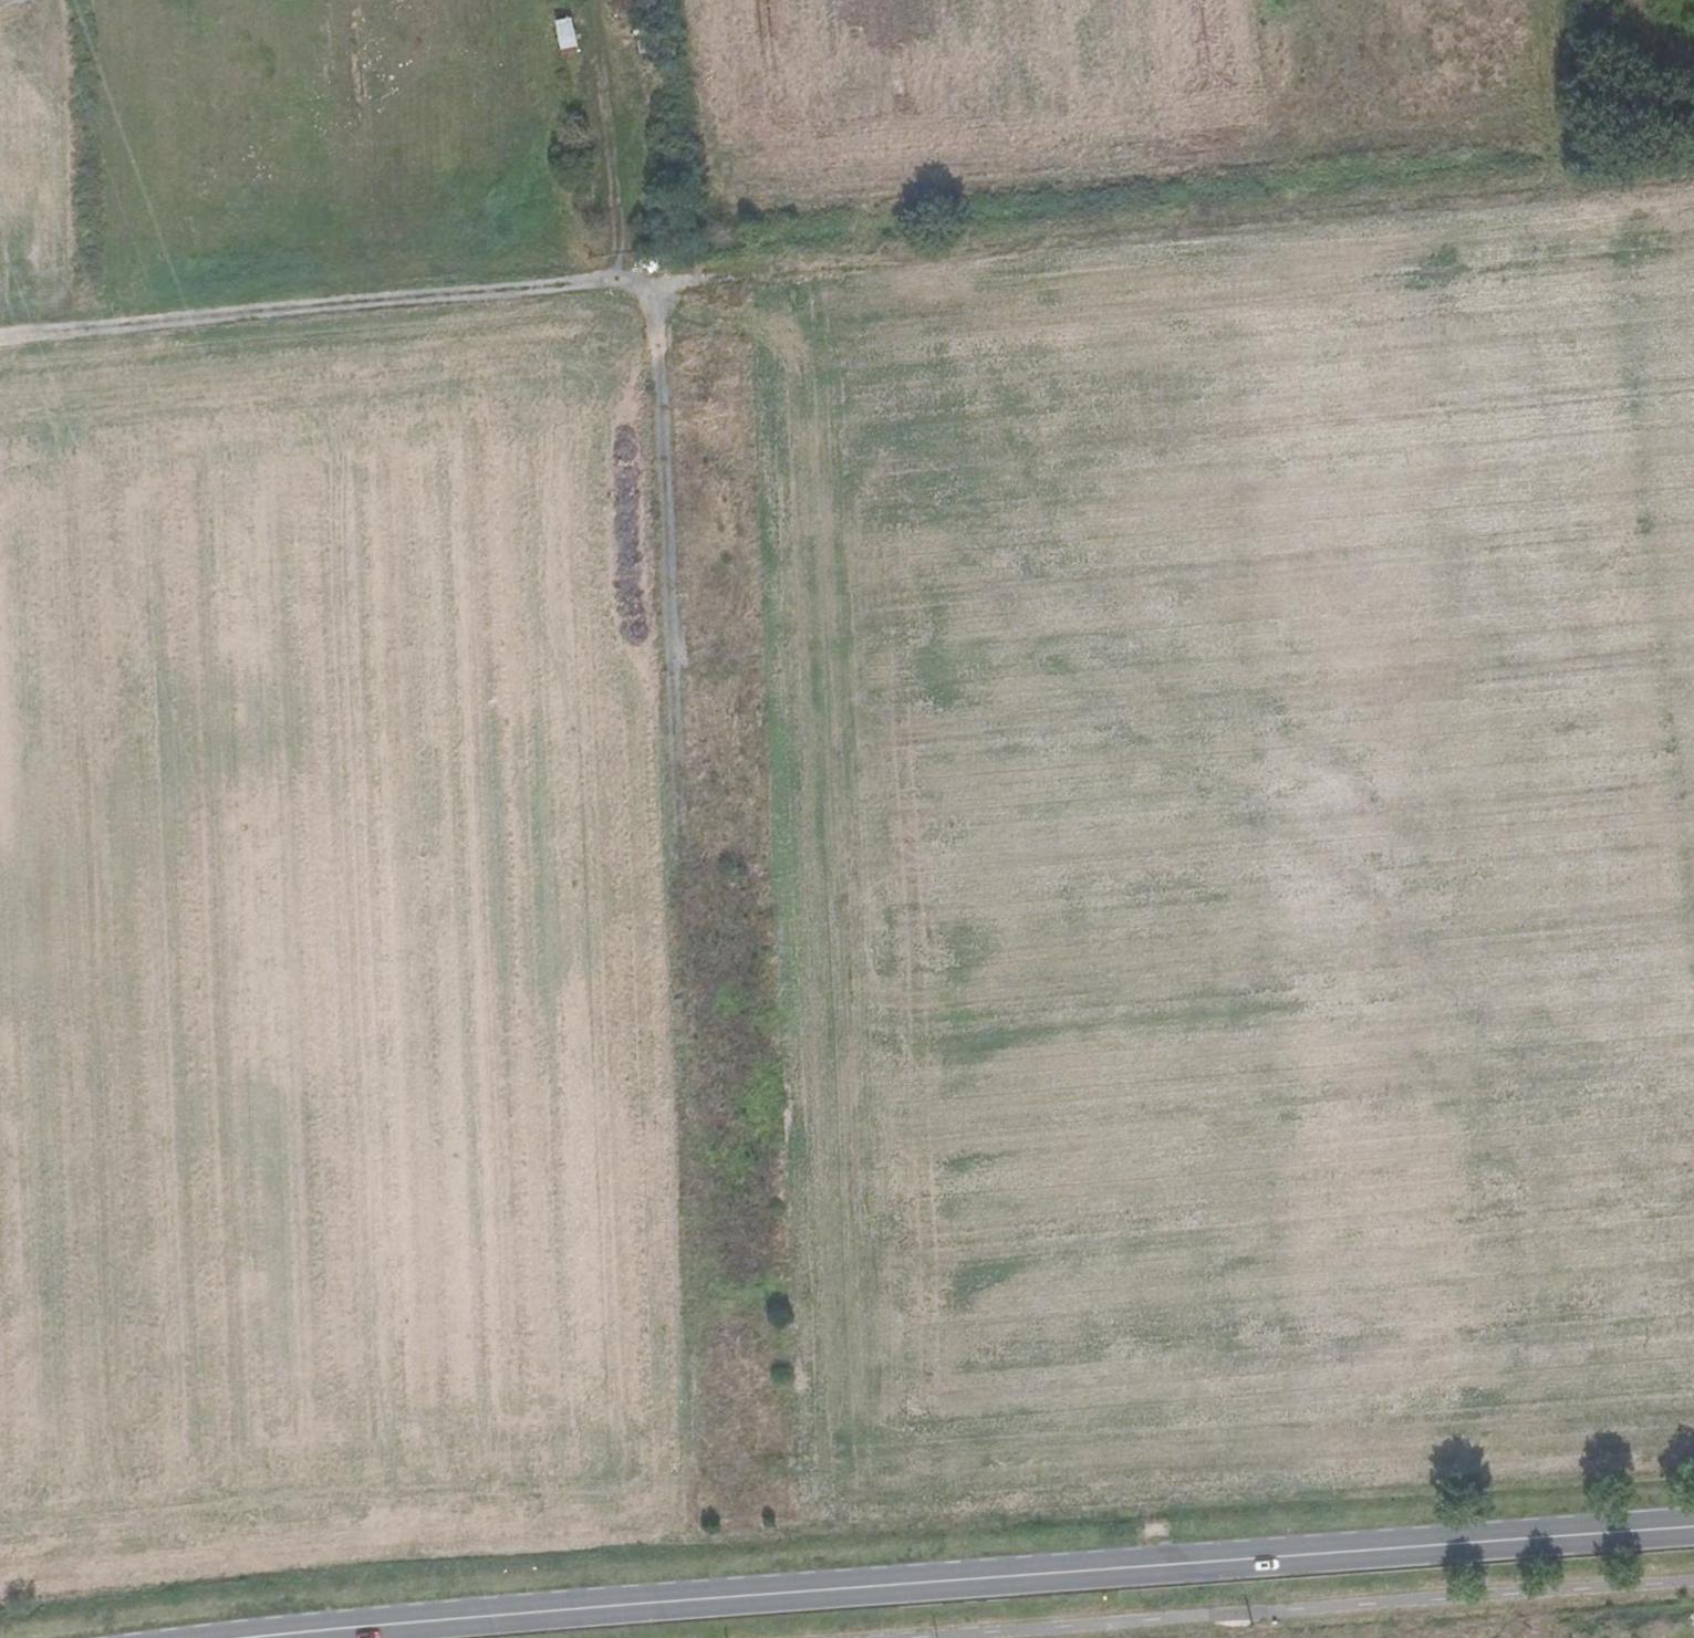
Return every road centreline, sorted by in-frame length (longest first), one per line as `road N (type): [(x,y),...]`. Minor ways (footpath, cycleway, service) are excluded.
road 1 (primary): [(1693,1533),(797,1592),(255,1637)]

